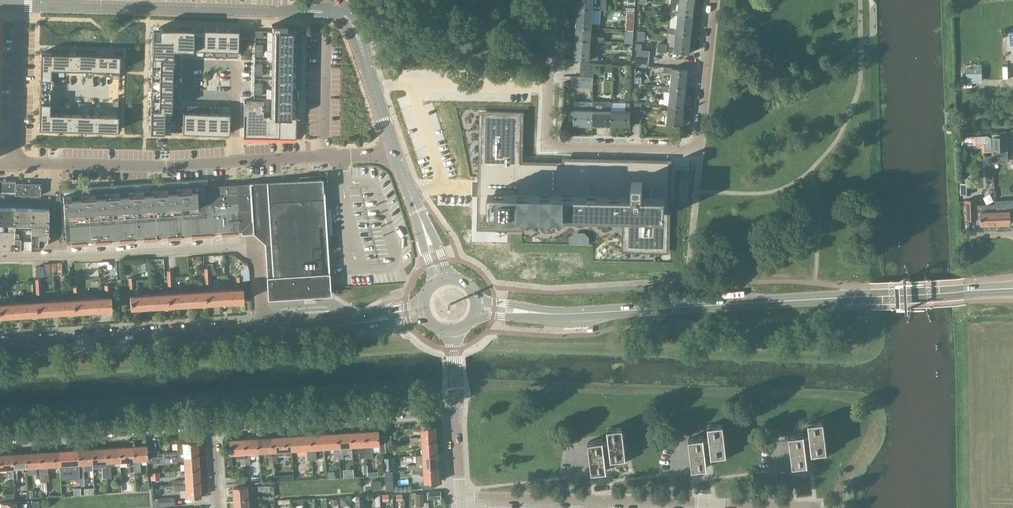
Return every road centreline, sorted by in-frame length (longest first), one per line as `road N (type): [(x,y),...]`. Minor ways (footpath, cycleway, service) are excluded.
road 1 (secondary): [(545,314),(1012,288)]
road 2 (unclassified): [(20,158),(164,166),(394,151)]
road 3 (unclassified): [(262,331),(257,262),(243,248),(0,257)]
road 4 (residential): [(698,150),(547,147),(553,0)]
road 5 (tertiary): [(297,12),(20,5)]
road 6 (secondary): [(0,348),(262,331)]
road 7 (unclassified): [(210,421),(455,405)]
road 8 (residential): [(460,496),(694,503)]
road 9 (unclassified): [(0,434),(210,421)]
road 10 (unclassified): [(20,5),(20,158)]
road 11 (residential): [(698,150),(713,0)]

